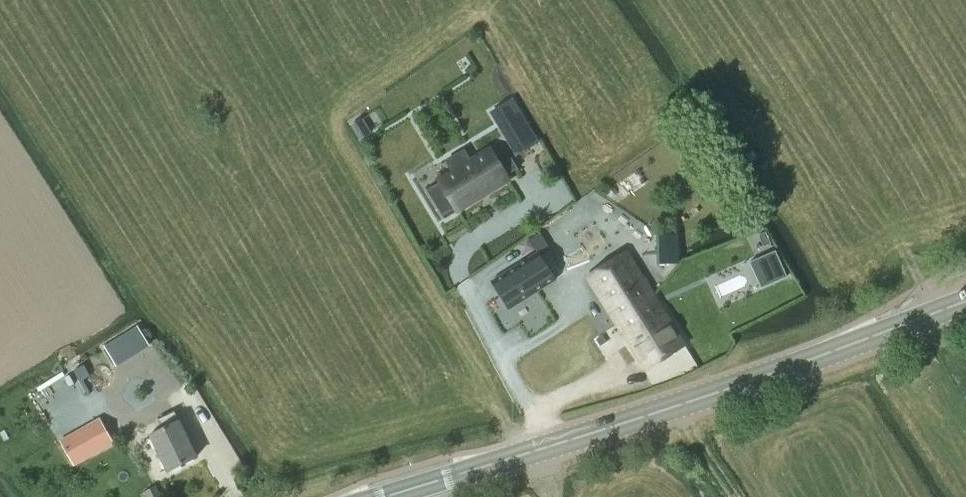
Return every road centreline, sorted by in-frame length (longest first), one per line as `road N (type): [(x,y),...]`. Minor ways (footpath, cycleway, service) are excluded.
road 1 (primary): [(401,496),(659,417),(965,301)]

